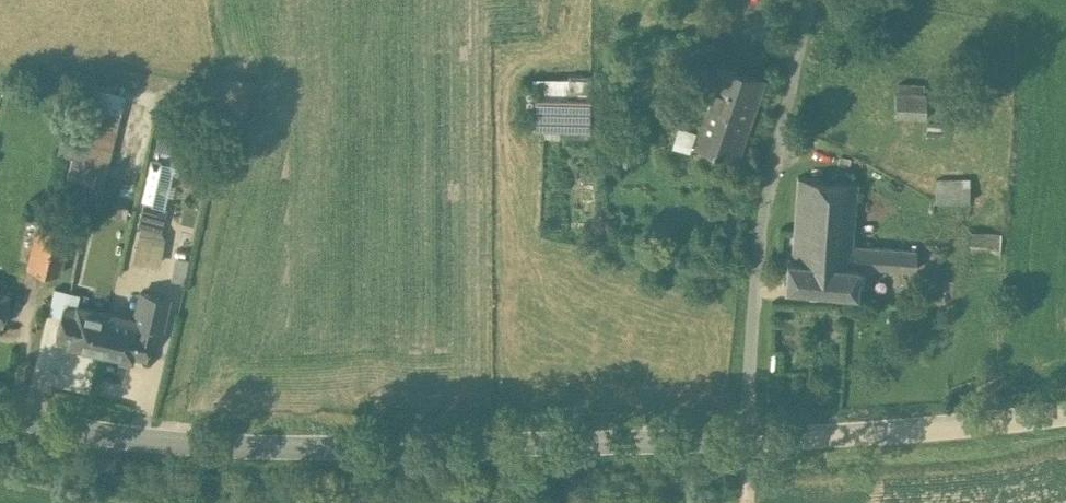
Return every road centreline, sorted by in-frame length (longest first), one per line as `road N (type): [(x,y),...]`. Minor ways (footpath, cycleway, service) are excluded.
road 1 (tertiary): [(0,417),(261,449),(599,457),(750,445)]
road 2 (residential): [(806,0),(780,143),(750,445)]
road 3 (tertiary): [(750,445),(1065,414)]

